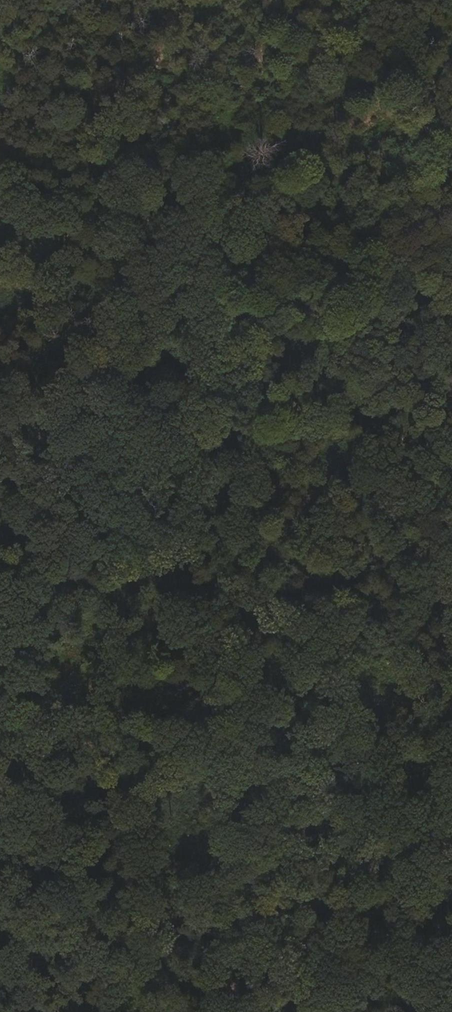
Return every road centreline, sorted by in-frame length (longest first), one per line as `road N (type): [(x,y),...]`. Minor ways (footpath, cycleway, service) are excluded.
road 1 (track): [(0,438),(398,0)]
road 2 (track): [(0,141),(187,231),(451,383)]

